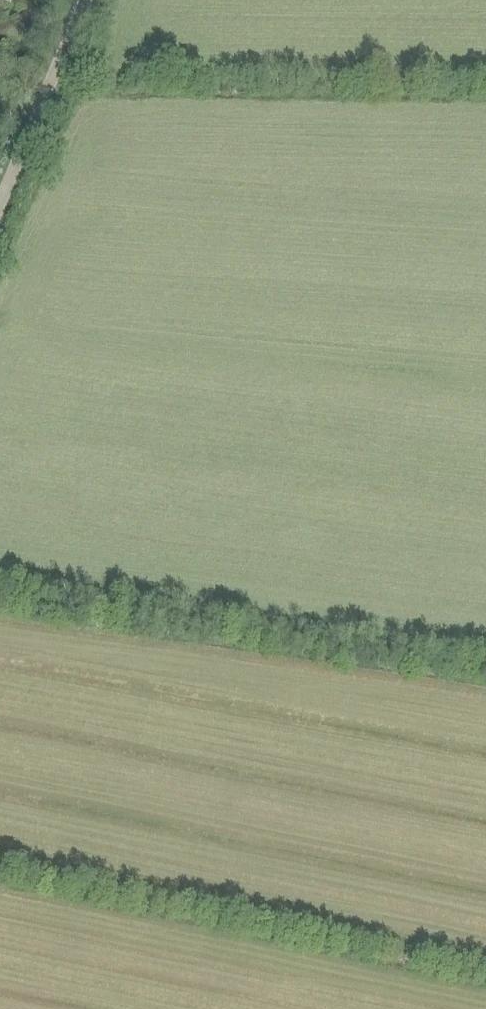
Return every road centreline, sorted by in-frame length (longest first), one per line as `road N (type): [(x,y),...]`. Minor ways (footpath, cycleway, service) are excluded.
road 1 (unclassified): [(0,213),(83,0)]

